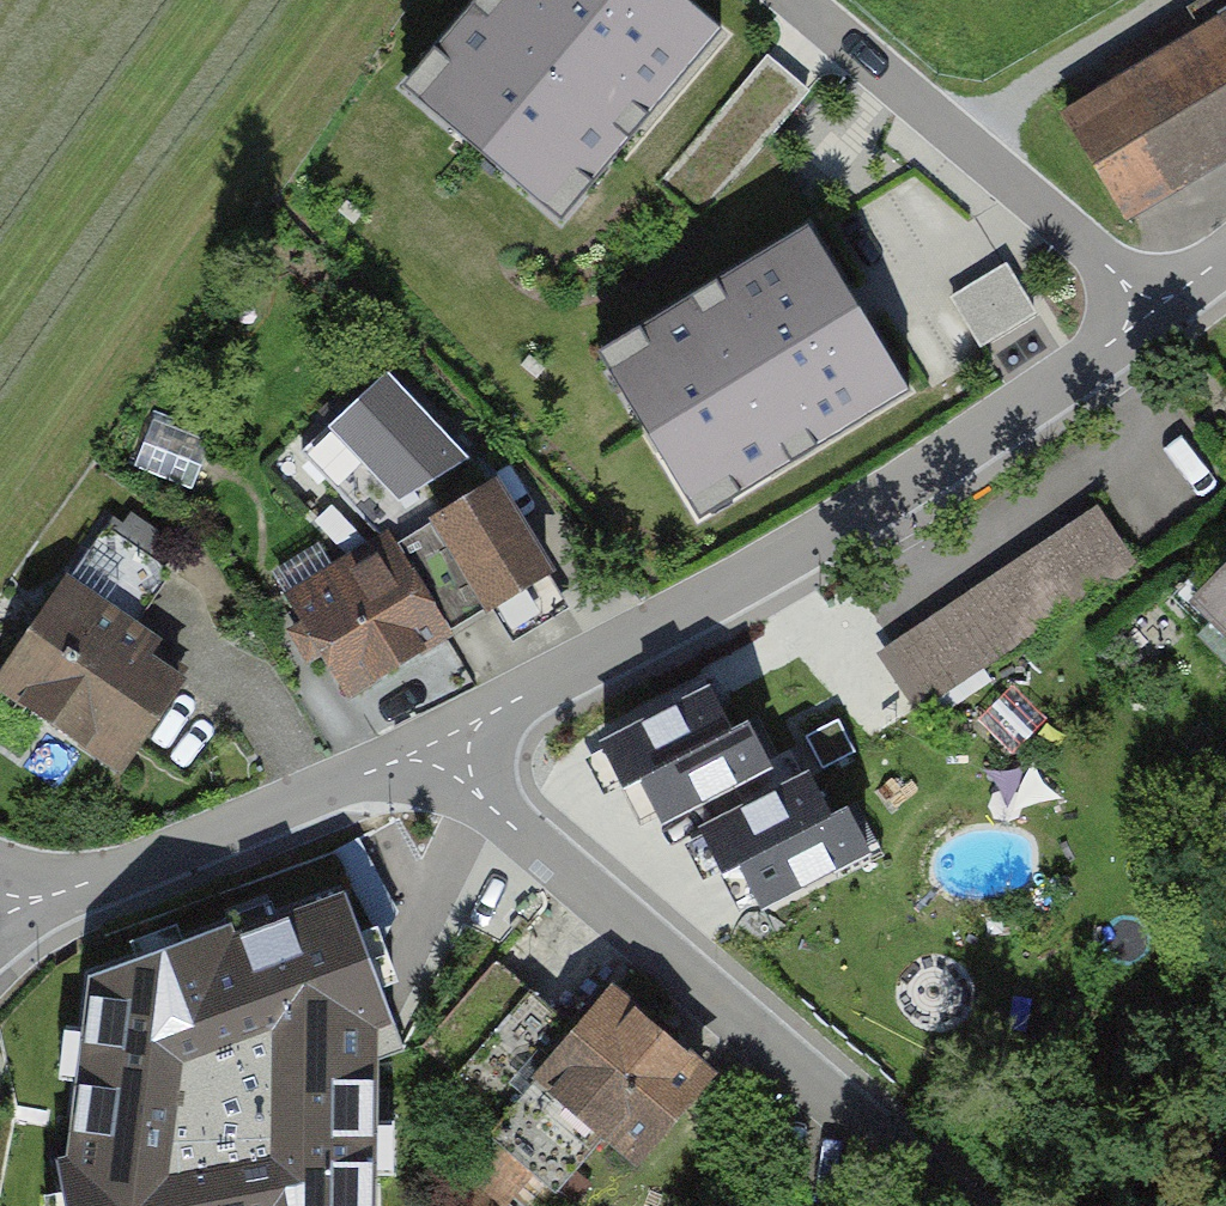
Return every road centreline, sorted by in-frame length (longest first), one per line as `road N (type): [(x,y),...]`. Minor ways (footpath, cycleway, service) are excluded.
road 1 (residential): [(1154,310),(843,521),(437,742)]
road 2 (residential): [(437,742),(502,818),(955,1205)]
road 3 (residential): [(1154,310),(793,0)]
road 4 (residential): [(437,742),(11,911)]

